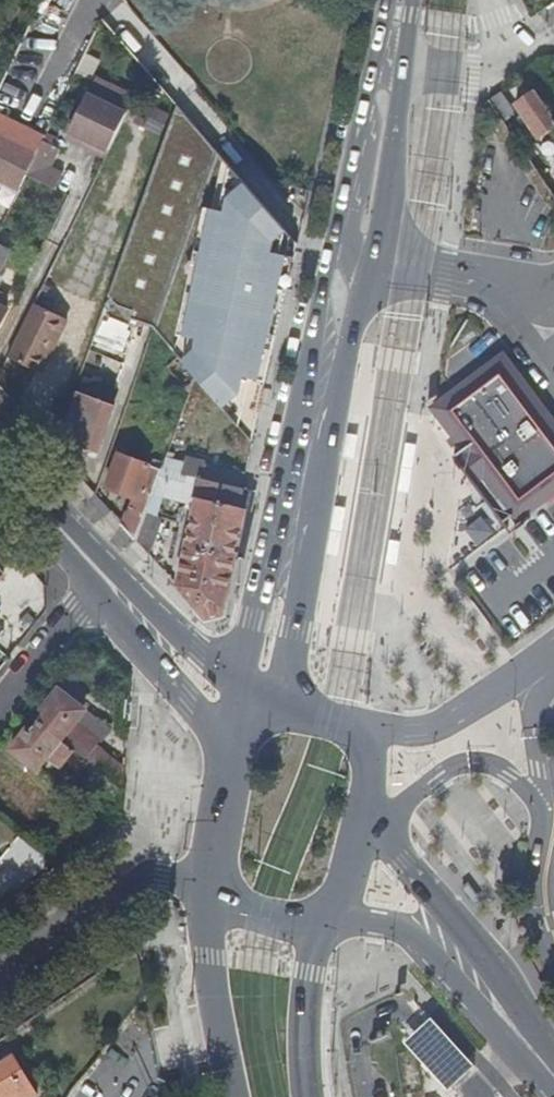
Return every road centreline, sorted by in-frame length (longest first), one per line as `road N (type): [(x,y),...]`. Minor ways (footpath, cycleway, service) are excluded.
road 1 (tertiary): [(266,697),(266,659),(391,63)]
road 2 (primary): [(541,1058),(494,967),(405,861),(356,828)]
road 3 (primary): [(337,917),(404,929),(541,1058)]
road 4 (residential): [(0,967),(147,872),(207,882)]
road 5 (primary): [(356,828),(364,724),(266,697)]
road 6 (secondary): [(211,899),(213,1008),(232,1096)]
road 7 (primary): [(102,576),(234,716)]
road 8 (secondary): [(309,1096),(306,1002),(318,923)]
road 9 (primary): [(234,716),(207,882)]
road 10 (residential): [(0,706),(102,576)]
road 11 (primary): [(0,461),(102,576)]

